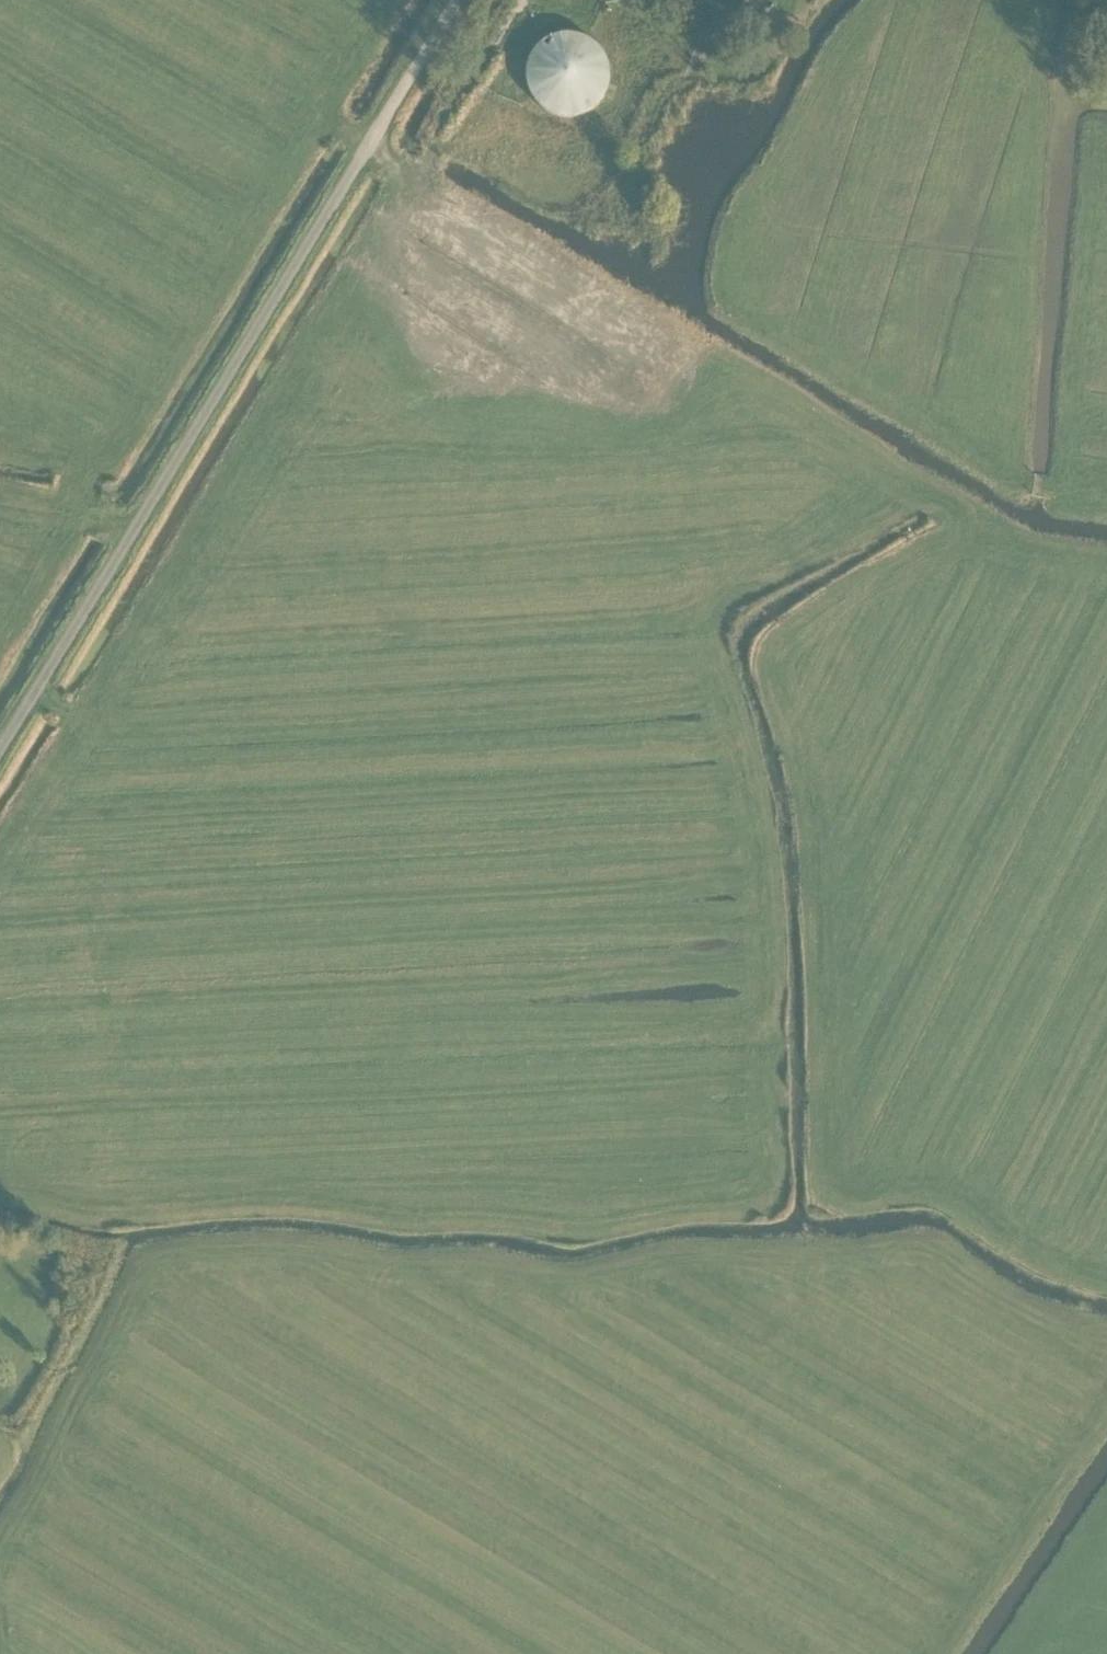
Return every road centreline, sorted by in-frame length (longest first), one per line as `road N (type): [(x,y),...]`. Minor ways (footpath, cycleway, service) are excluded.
road 1 (unclassified): [(0,751),(455,0)]

